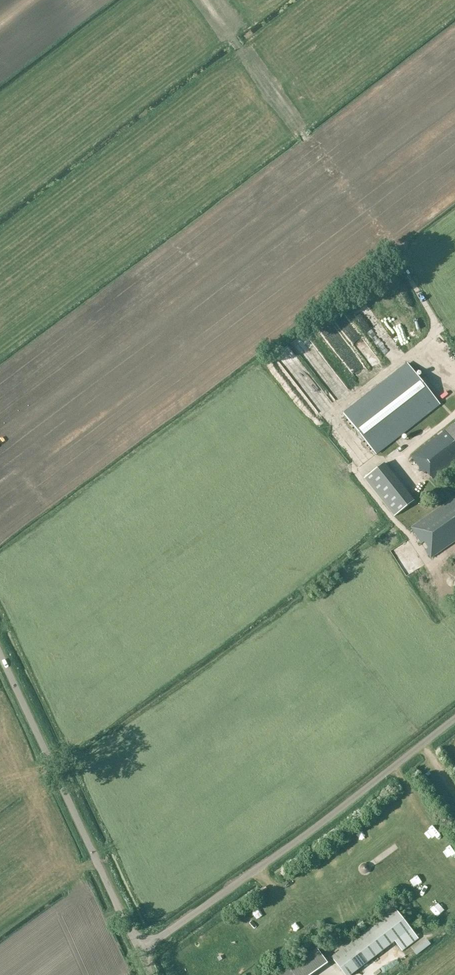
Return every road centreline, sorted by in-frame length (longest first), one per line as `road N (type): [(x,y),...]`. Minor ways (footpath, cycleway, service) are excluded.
road 1 (unclassified): [(140,952),(454,719)]
road 2 (unclassified): [(140,952),(0,655)]

